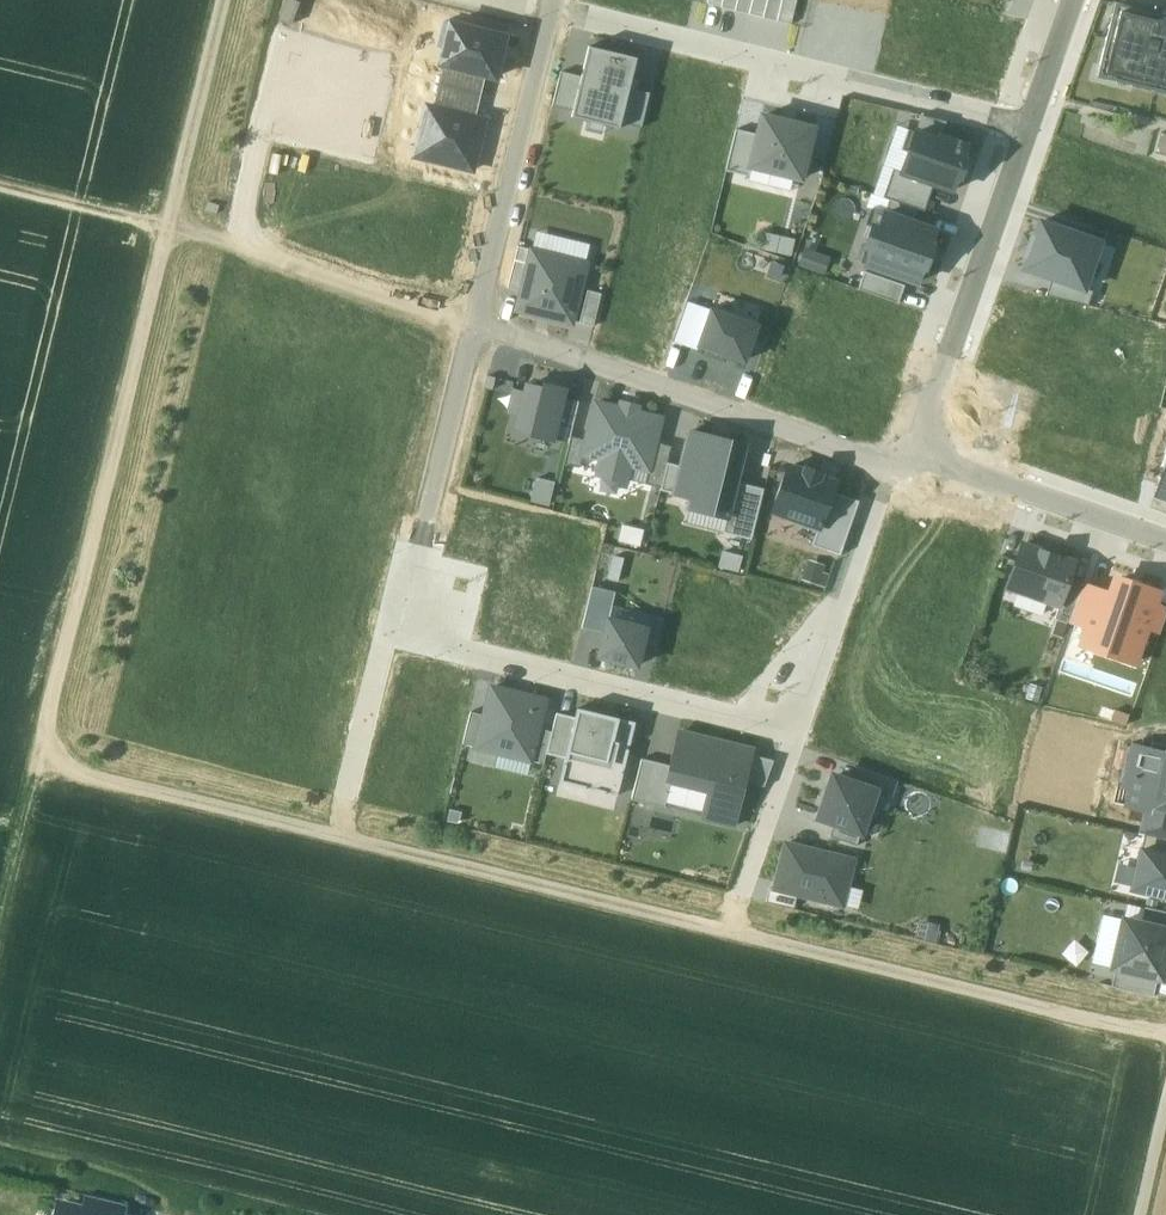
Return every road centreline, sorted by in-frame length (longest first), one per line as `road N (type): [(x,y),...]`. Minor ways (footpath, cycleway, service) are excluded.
road 1 (track): [(0,927),(170,232)]
road 2 (residential): [(553,13),(1028,127)]
road 3 (residential): [(473,325),(891,468)]
road 4 (residential): [(797,733),(389,635)]
road 5 (residential): [(928,444),(925,425),(1028,127)]
road 6 (residential): [(553,13),(473,325)]
road 7 (residential): [(473,325),(389,635)]
road 8 (residential): [(891,468),(797,733)]
road 9 (residential): [(1165,542),(945,461),(928,444)]
road 10 (track): [(170,232),(226,0)]
road 11 (track): [(0,190),(170,232)]
road 12 (residential): [(797,733),(742,896)]
road 13 (residential): [(389,635),(349,801)]
road 14 (residential): [(1028,127),(1073,0)]

